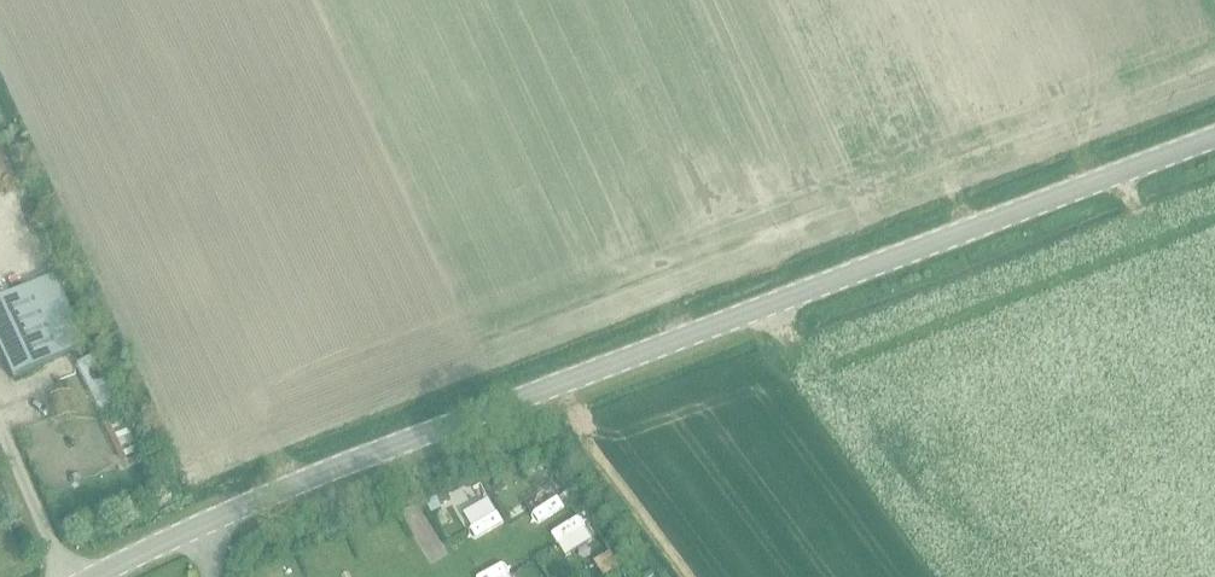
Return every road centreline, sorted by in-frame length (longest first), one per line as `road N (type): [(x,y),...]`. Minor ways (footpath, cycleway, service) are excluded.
road 1 (tertiary): [(89,576),(392,443),(1214,132)]

